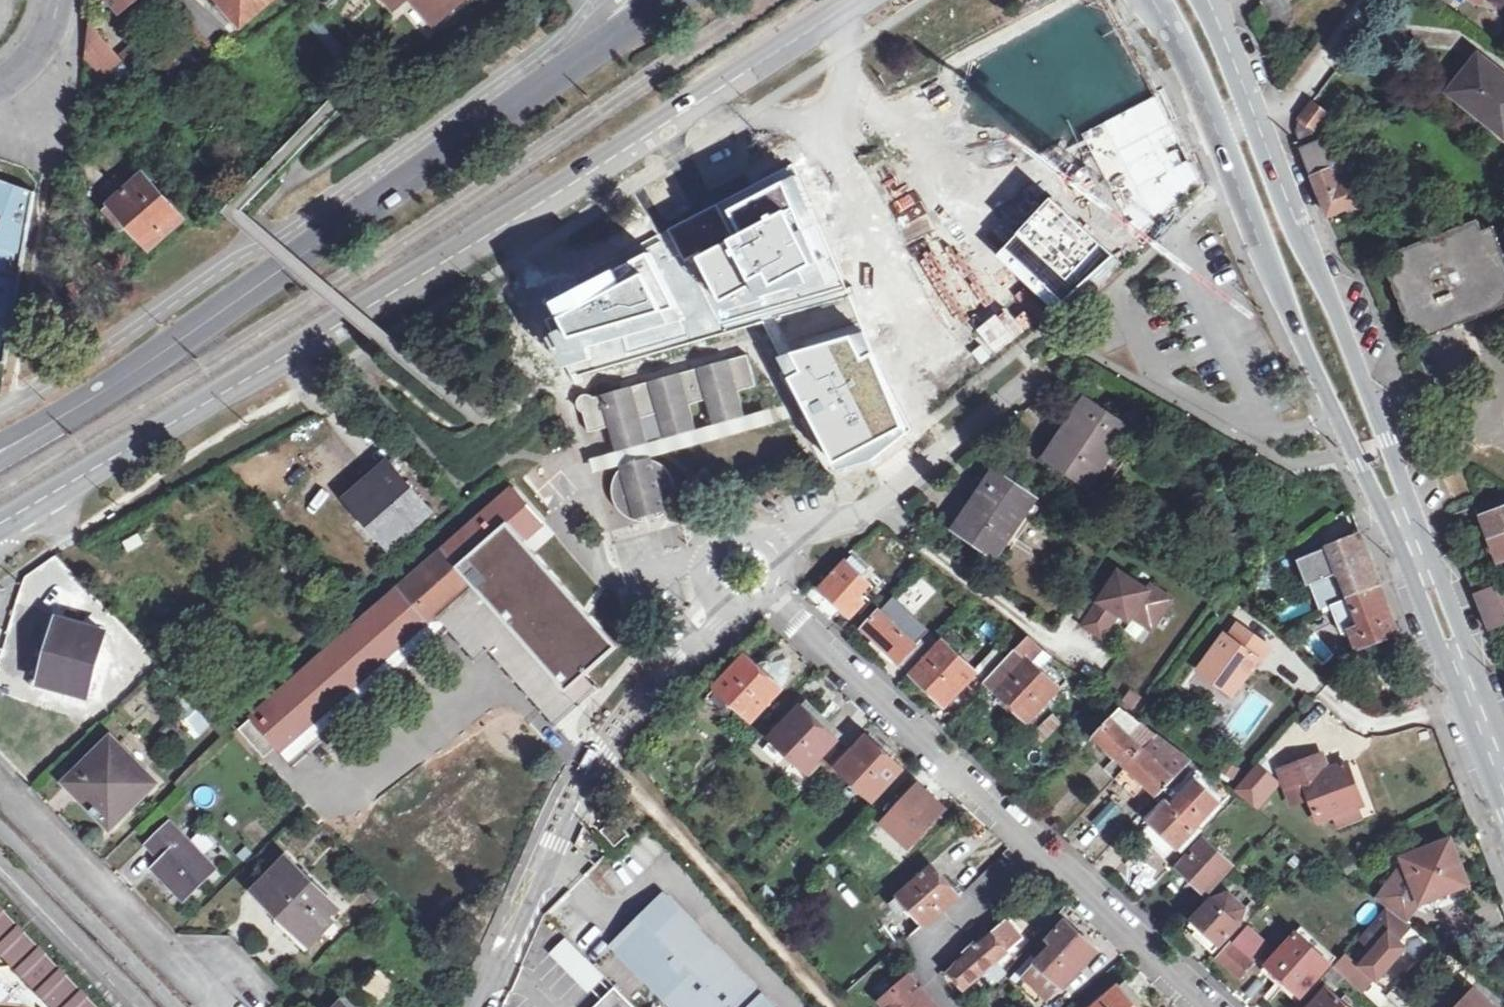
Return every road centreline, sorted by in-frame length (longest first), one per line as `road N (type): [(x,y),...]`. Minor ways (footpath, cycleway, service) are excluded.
road 1 (secondary): [(0,526),(335,329),(856,0)]
road 2 (secondary): [(1154,0),(1195,70),(1503,813)]
road 3 (secondary): [(1503,745),(1208,0)]
road 4 (secondary): [(666,0),(110,391)]
road 5 (residential): [(770,600),(1206,1006)]
road 6 (unclassified): [(727,607),(595,746),(477,1006)]
road 7 (unclassified): [(769,546),(877,511),(1039,374)]
road 8 (unclassified): [(188,1006),(0,824)]
road 9 (unclassified): [(110,391),(0,456)]
road 10 (secondary): [(110,391),(0,439)]

